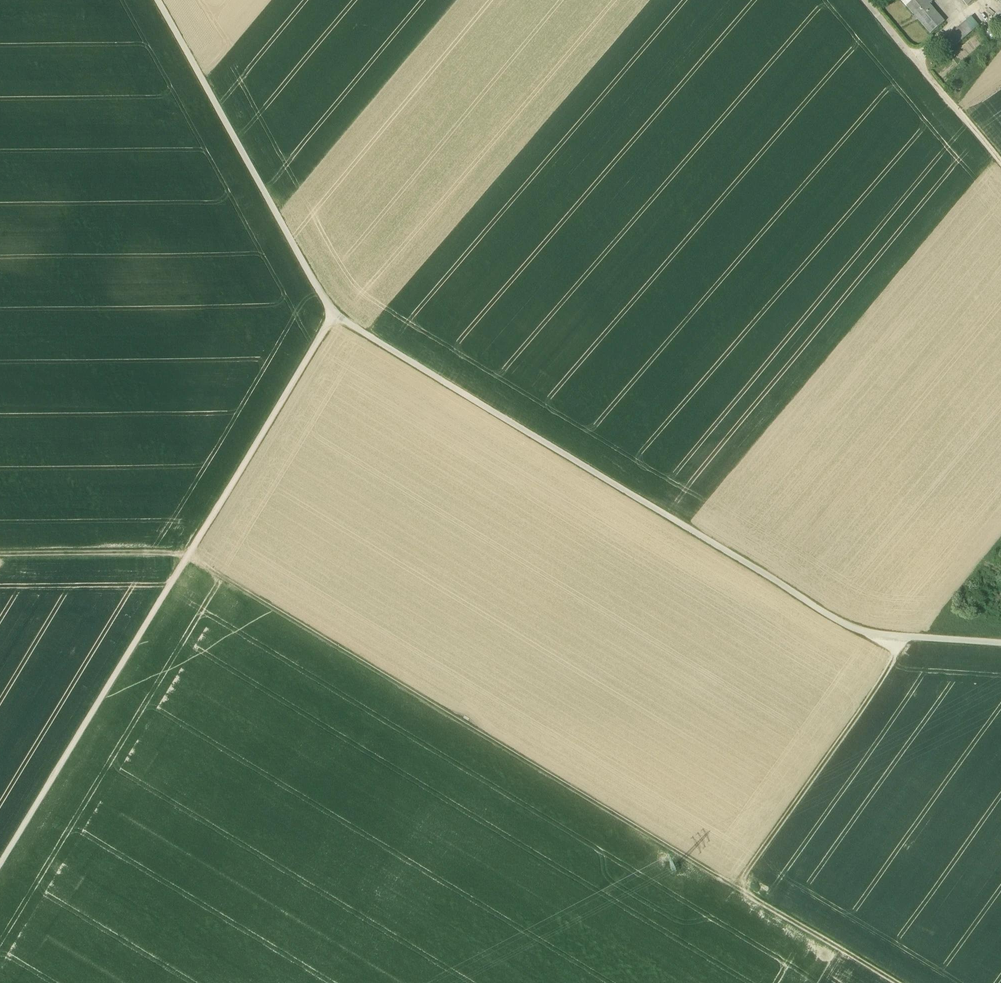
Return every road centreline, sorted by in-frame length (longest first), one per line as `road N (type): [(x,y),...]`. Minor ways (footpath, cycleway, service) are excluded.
road 1 (track): [(894,982),(188,556)]
road 2 (track): [(333,317),(857,633),(1000,644)]
road 3 (track): [(0,866),(333,317)]
road 4 (track): [(159,0),(333,317)]
road 5 (track): [(734,887),(897,659),(904,636)]
road 6 (track): [(1000,164),(865,0)]
road 7 (track): [(0,555),(188,556)]

